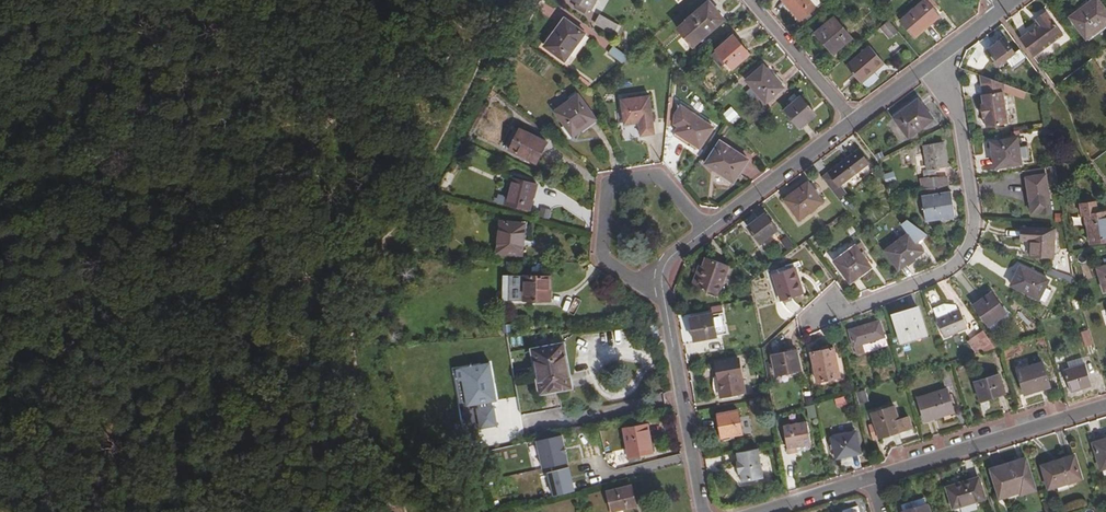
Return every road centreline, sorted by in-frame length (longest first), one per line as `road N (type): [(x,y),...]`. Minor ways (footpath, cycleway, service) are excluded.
road 1 (residential): [(811,322),(951,270),(969,250),(974,220),(961,125),(936,59)]
road 2 (residential): [(706,230),(657,176),(606,185),(598,257),(634,282),(662,282)]
road 3 (residential): [(1105,406),(869,479)]
road 4 (residential): [(704,511),(662,282)]
road 5 (residential): [(706,230),(854,120)]
road 6 (residential): [(752,0),(854,120)]

